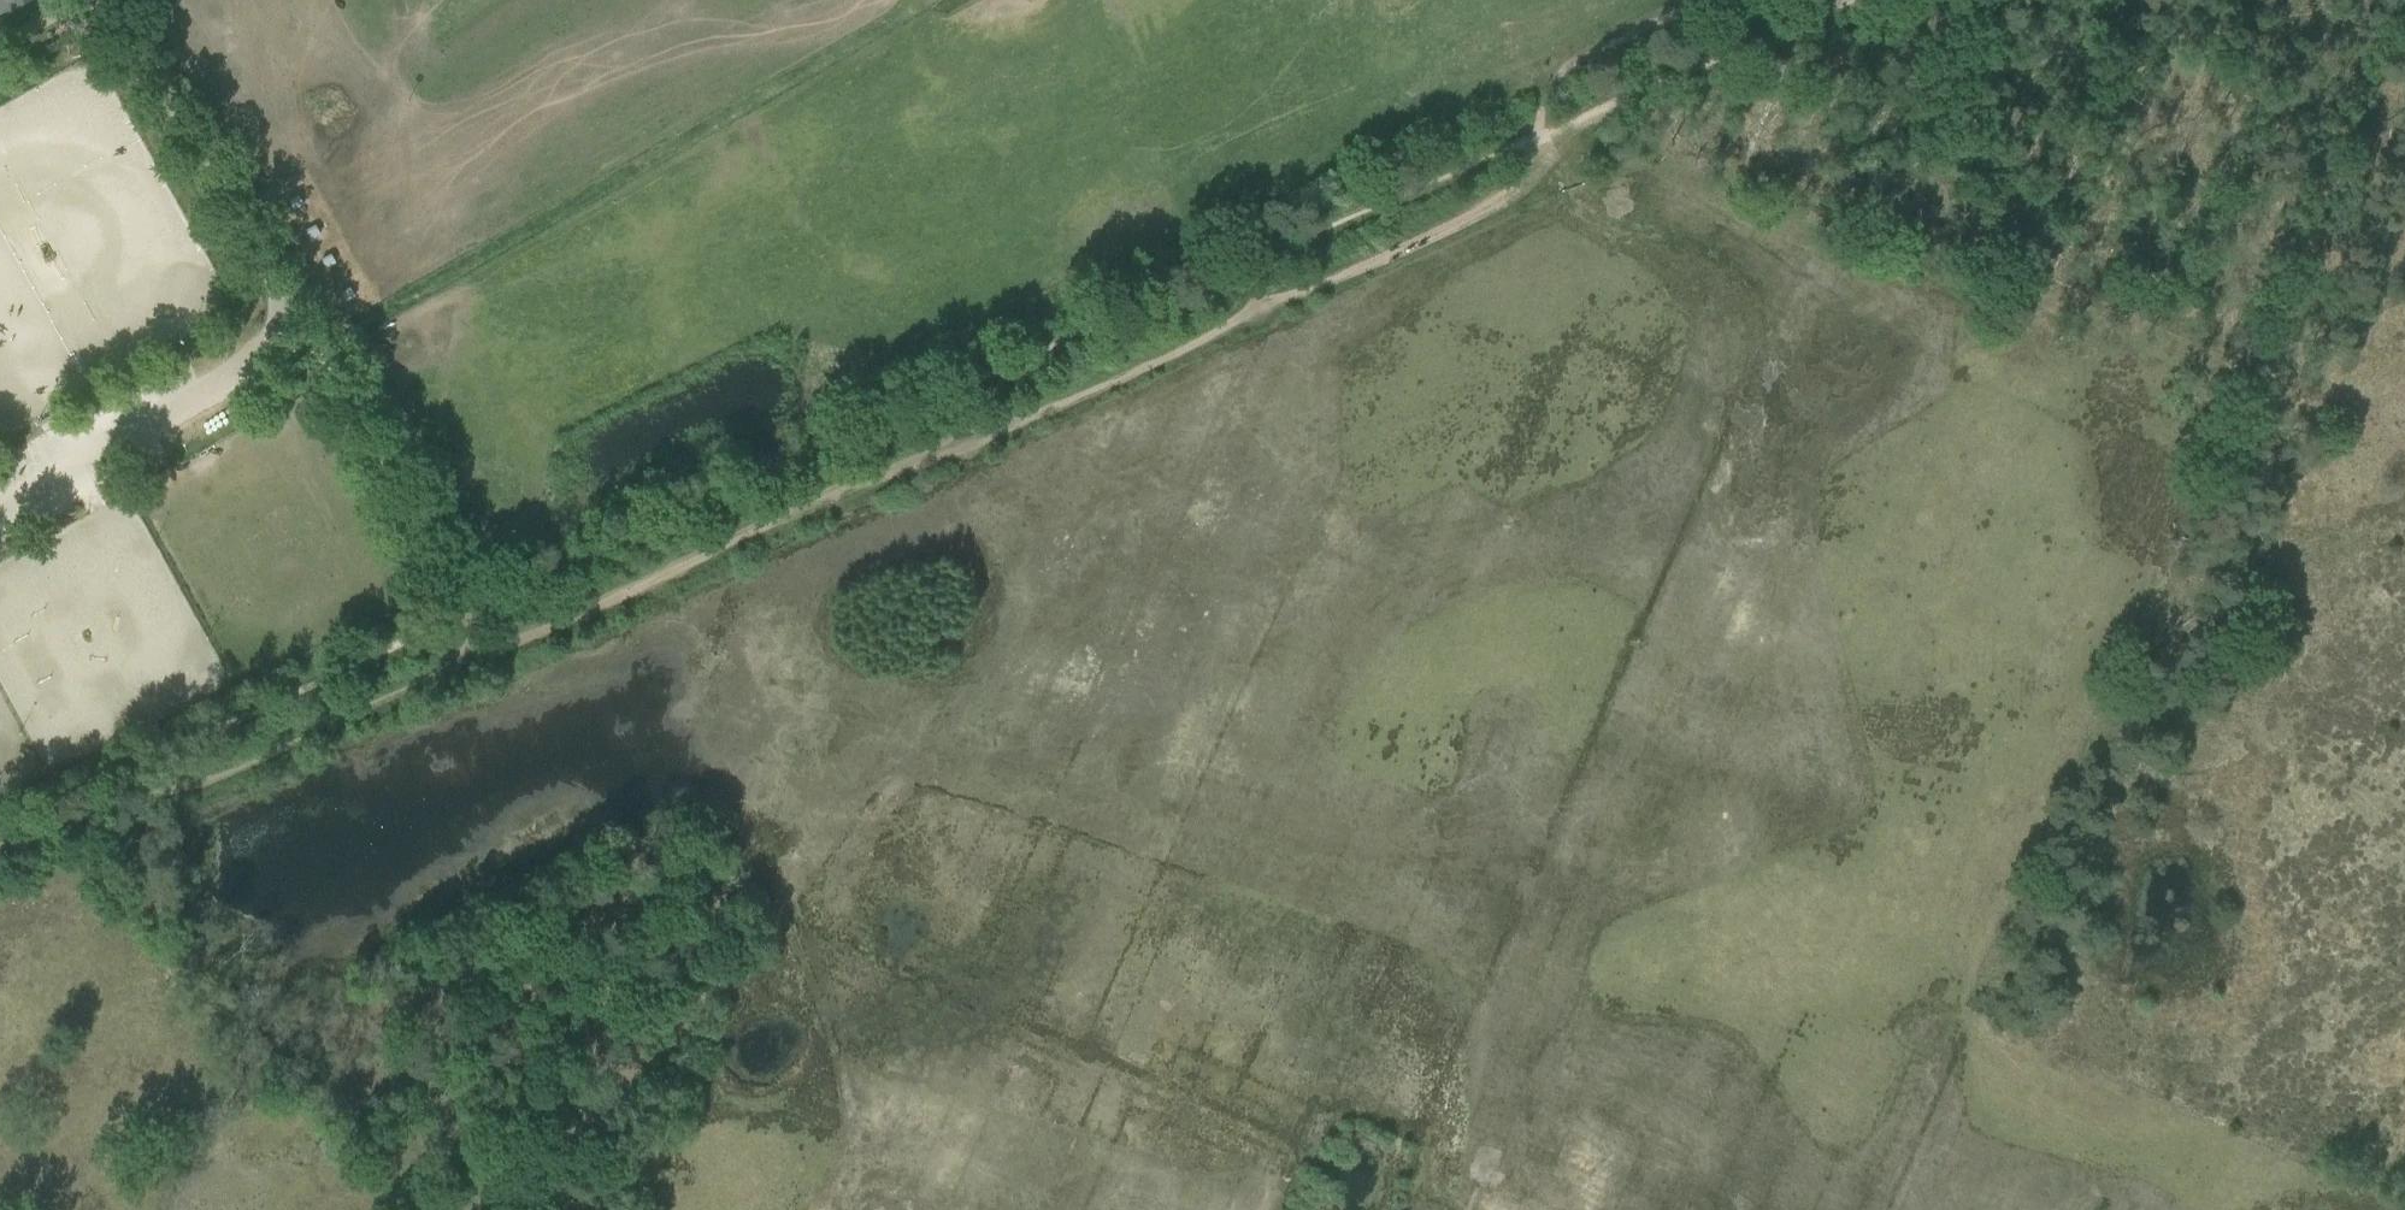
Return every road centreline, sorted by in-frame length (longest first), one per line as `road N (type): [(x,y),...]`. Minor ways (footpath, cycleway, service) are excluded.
road 1 (track): [(1709,0),(1571,64),(1553,80),(1526,171),(1489,207),(473,653),(456,623)]
road 2 (unclassified): [(456,623),(105,0)]
road 3 (track): [(473,653),(276,749),(0,860)]

